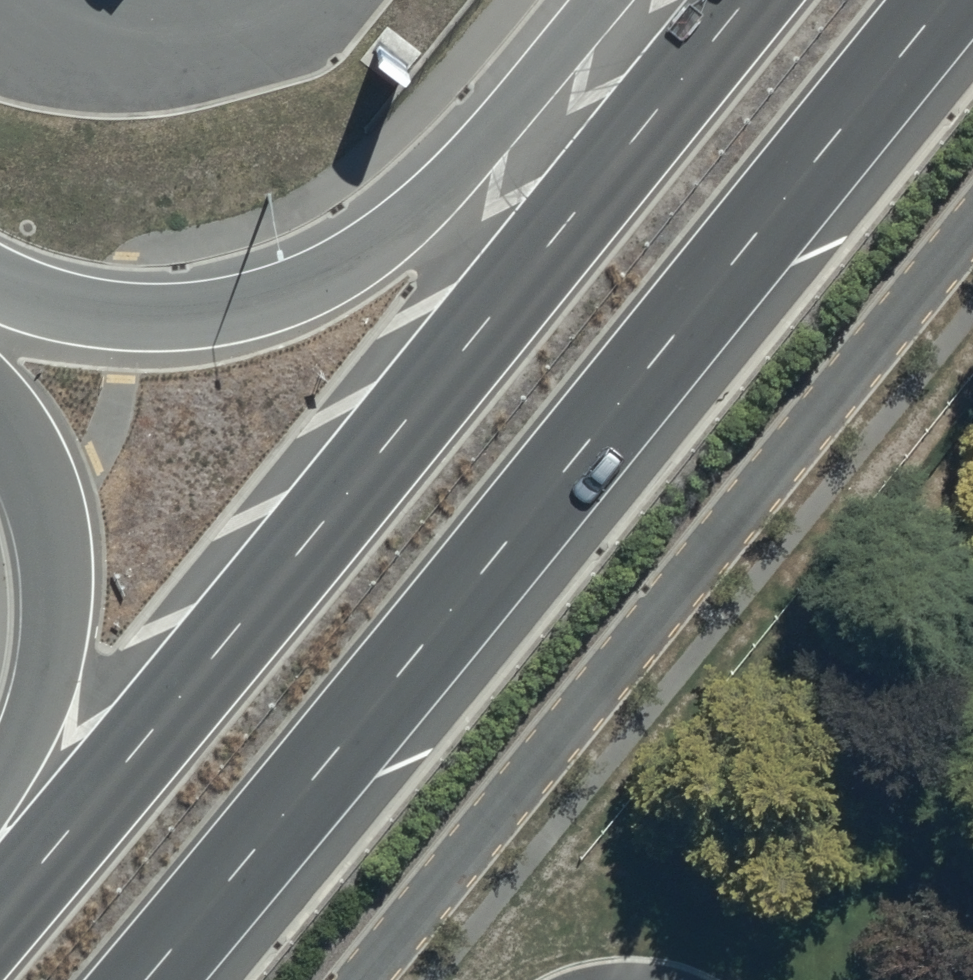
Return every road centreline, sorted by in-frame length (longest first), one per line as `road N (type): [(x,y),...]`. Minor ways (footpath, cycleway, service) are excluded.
road 1 (trunk): [(954,0),(154,979)]
road 2 (trunk): [(0,912),(745,0)]
road 3 (residential): [(972,217),(357,979)]
road 4 (trunk): [(0,284),(61,305),(181,318),(247,308),(334,274),(399,230),(604,0)]
road 5 (trunk): [(0,777),(47,670),(56,615),(53,534),(37,483),(0,418)]

